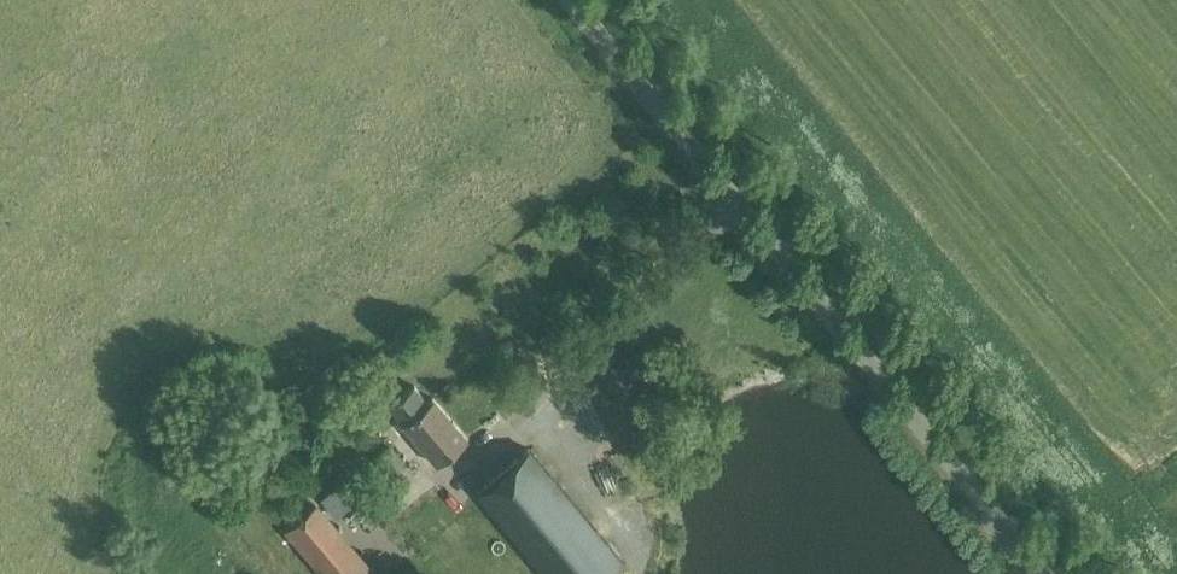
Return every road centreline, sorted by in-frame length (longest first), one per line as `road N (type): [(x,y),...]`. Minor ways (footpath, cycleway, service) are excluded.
road 1 (track): [(694,0),(1170,573)]
road 2 (tertiary): [(1043,573),(571,0)]

